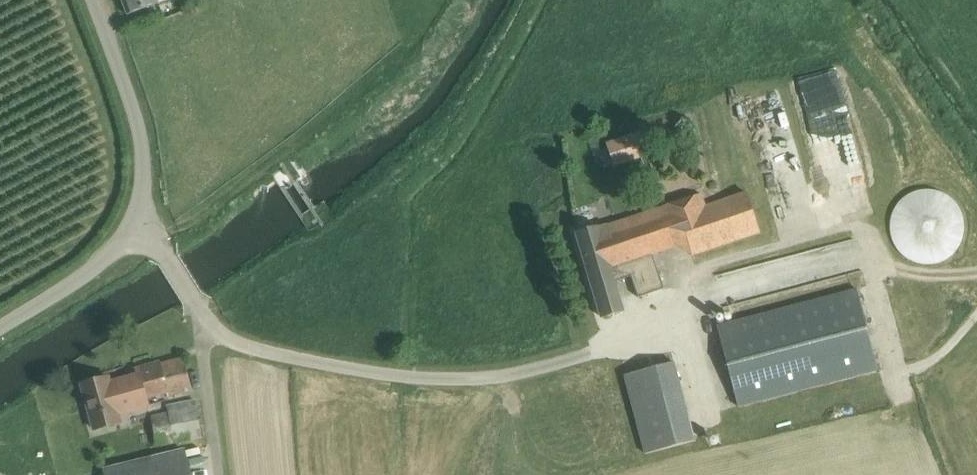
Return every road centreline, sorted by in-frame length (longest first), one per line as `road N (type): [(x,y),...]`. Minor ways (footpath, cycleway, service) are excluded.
road 1 (unclassified): [(138,219),(214,330),(265,349),(403,375),(486,377),(606,345)]
road 2 (track): [(976,312),(936,358),(916,368),(896,363),(867,234),(845,225),(704,265),(682,300),(606,345)]
road 3 (unclassified): [(138,219),(141,142),(93,0)]
road 4 (unclassified): [(0,328),(70,286),(138,219)]

